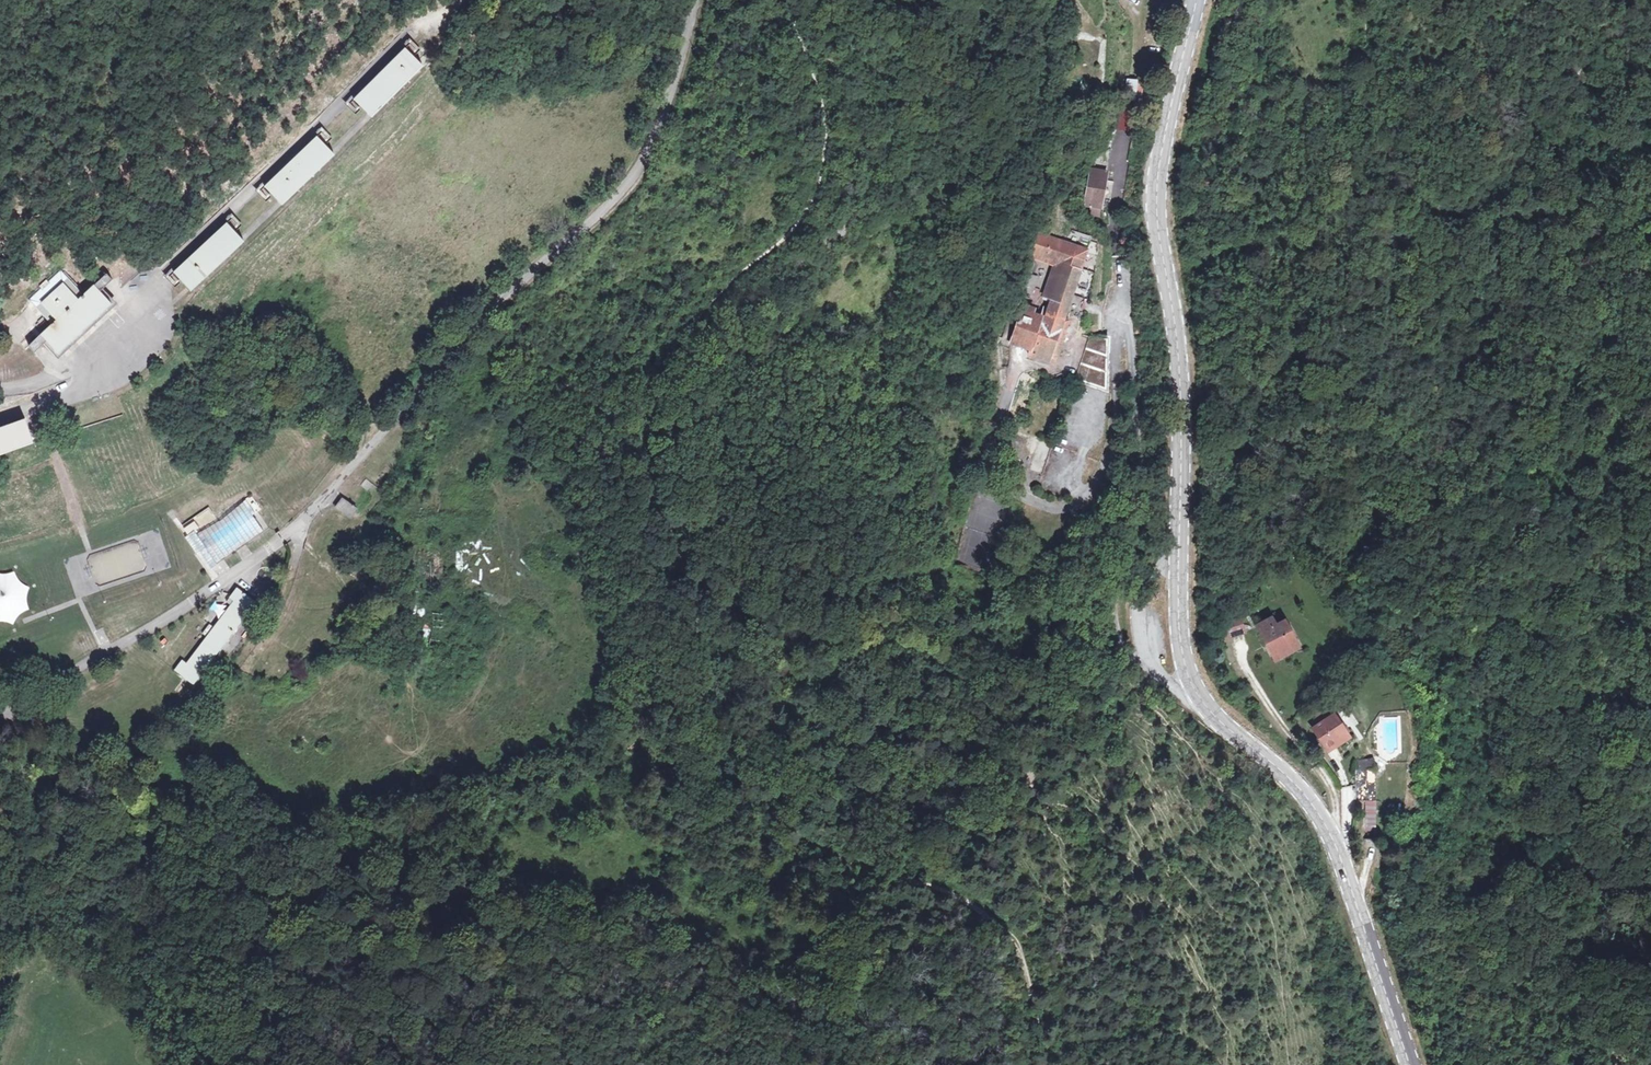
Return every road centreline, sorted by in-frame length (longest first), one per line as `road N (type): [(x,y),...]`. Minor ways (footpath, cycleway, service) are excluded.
road 1 (secondary): [(1194,0),(1157,191),(1177,368),(1180,655),(1204,704),(1298,788),(1336,847),(1409,1064)]
road 2 (track): [(783,0),(823,103),(816,191),(786,235),(674,335),(650,383),(646,430),(655,485),(723,673),(735,769)]
road 3 (track): [(193,752),(284,846),(387,870),(463,877),(615,926),(768,1006),(822,1012),(857,1038),(871,1064)]
road 4 (unclassified): [(303,520),(470,327),(637,172),(670,96),(696,0)]
road 5 (residential): [(1148,653),(1131,604),(1138,431),(1119,266)]
road 6 (track): [(809,841),(958,895),(1003,927),(1020,952),(1044,1064)]
road 7 (track): [(207,715),(281,606),(303,520)]
road 8 (track): [(1608,295),(1650,147)]
road 9 (track): [(1119,266),(1114,216),(1128,133)]

